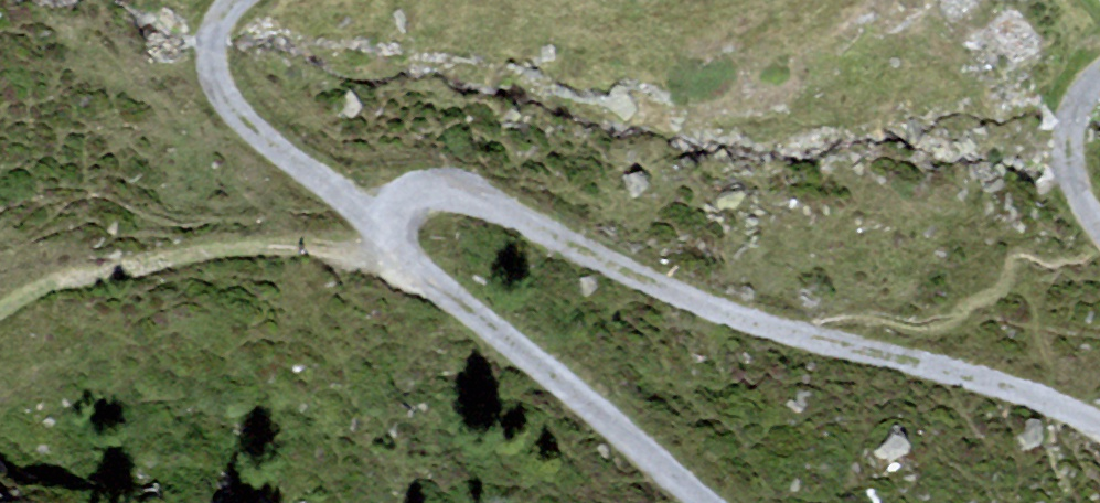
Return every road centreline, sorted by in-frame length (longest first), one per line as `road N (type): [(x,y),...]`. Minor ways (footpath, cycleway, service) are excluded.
road 1 (track): [(376,223),(429,184),(495,202),(698,304),(1014,390),(1099,423)]
road 2 (track): [(708,502),(234,108),(219,53),(239,0)]
road 3 (track): [(1099,225),(1076,179),(1081,112),(1099,89)]

